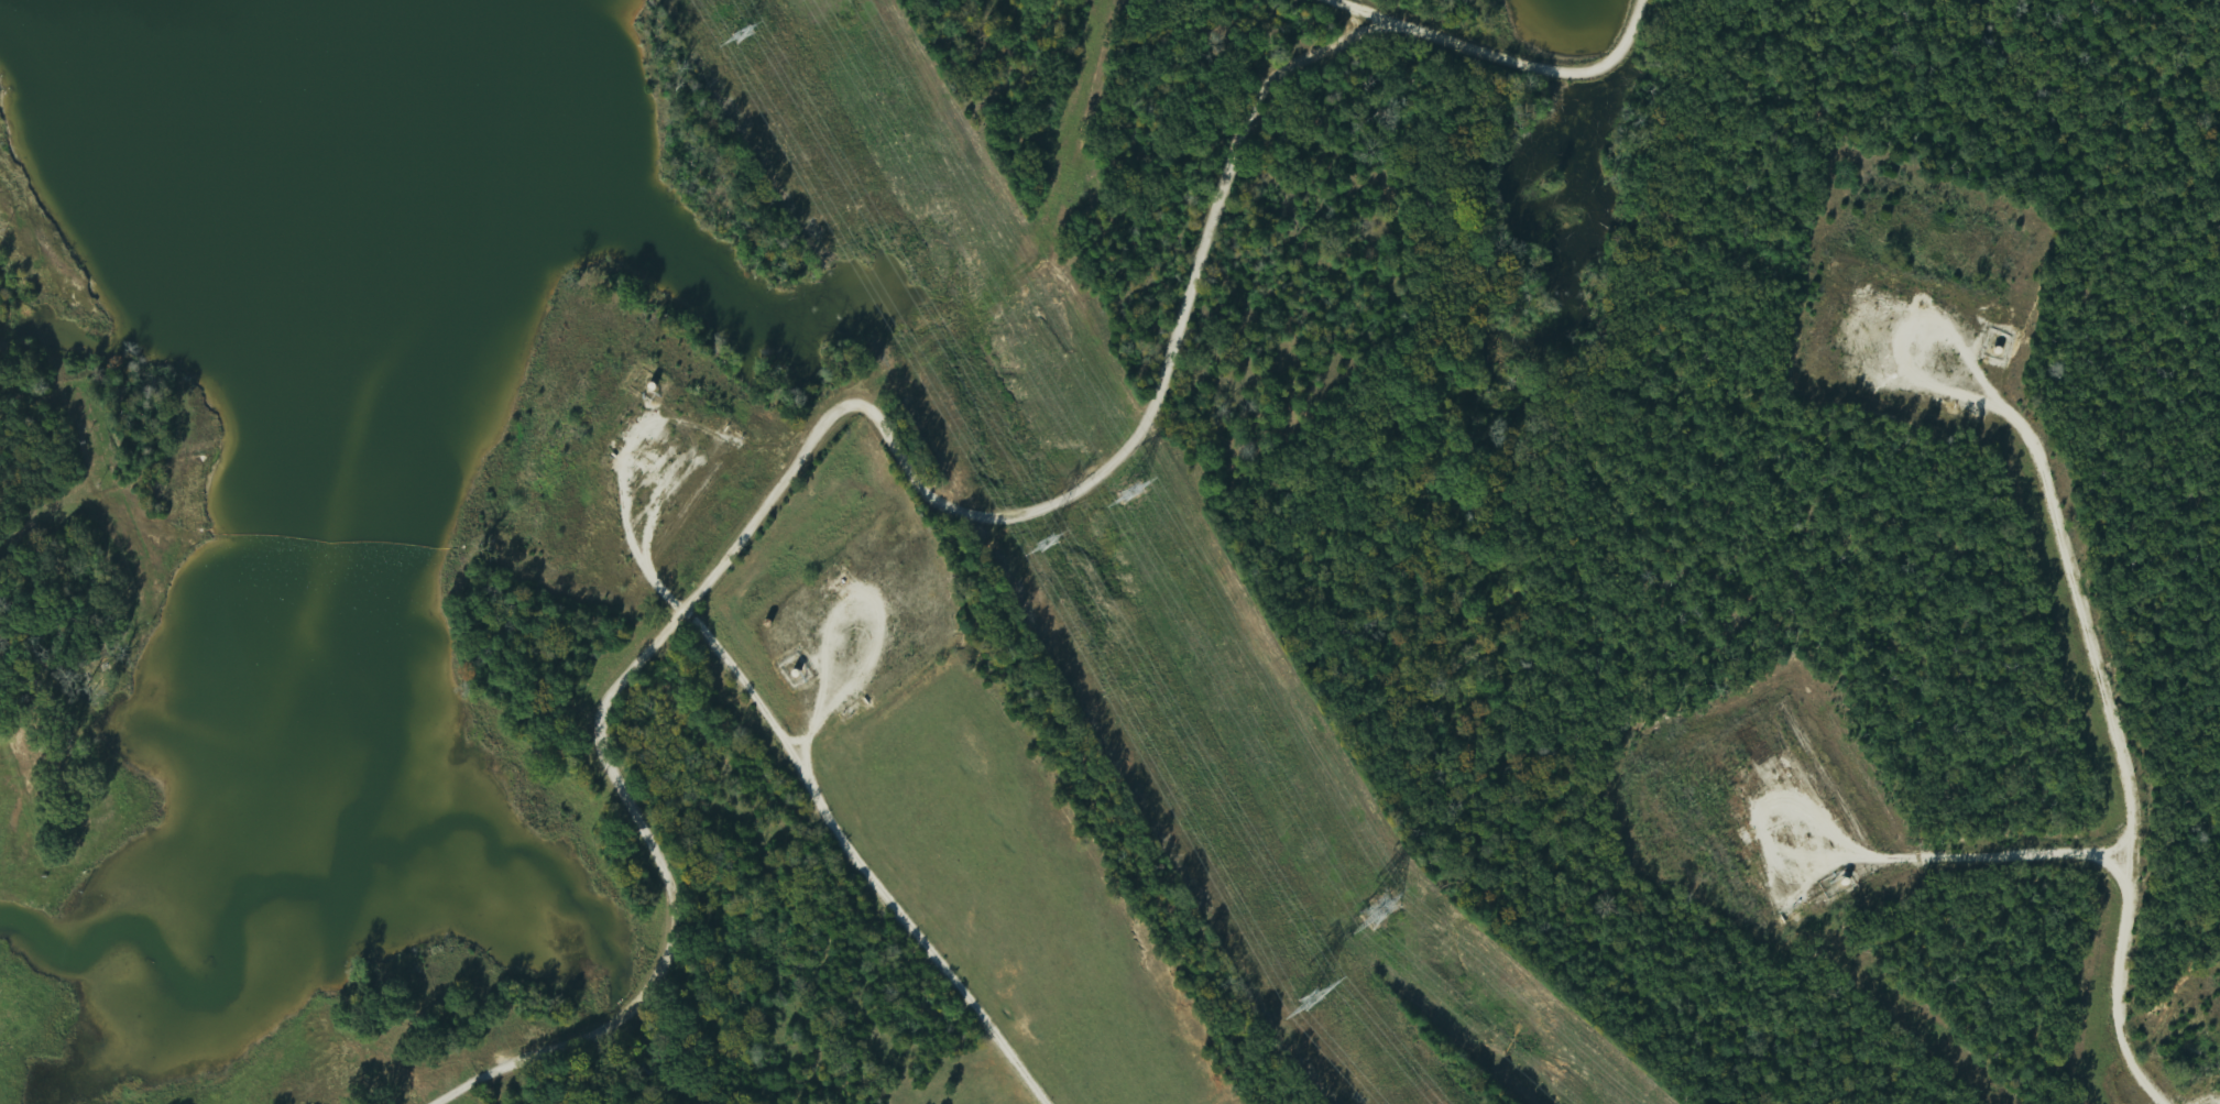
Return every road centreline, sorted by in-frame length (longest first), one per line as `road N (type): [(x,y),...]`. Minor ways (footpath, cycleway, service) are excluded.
road 1 (residential): [(2219,770),(1677,533),(1376,429),(1239,347),(1075,111)]

